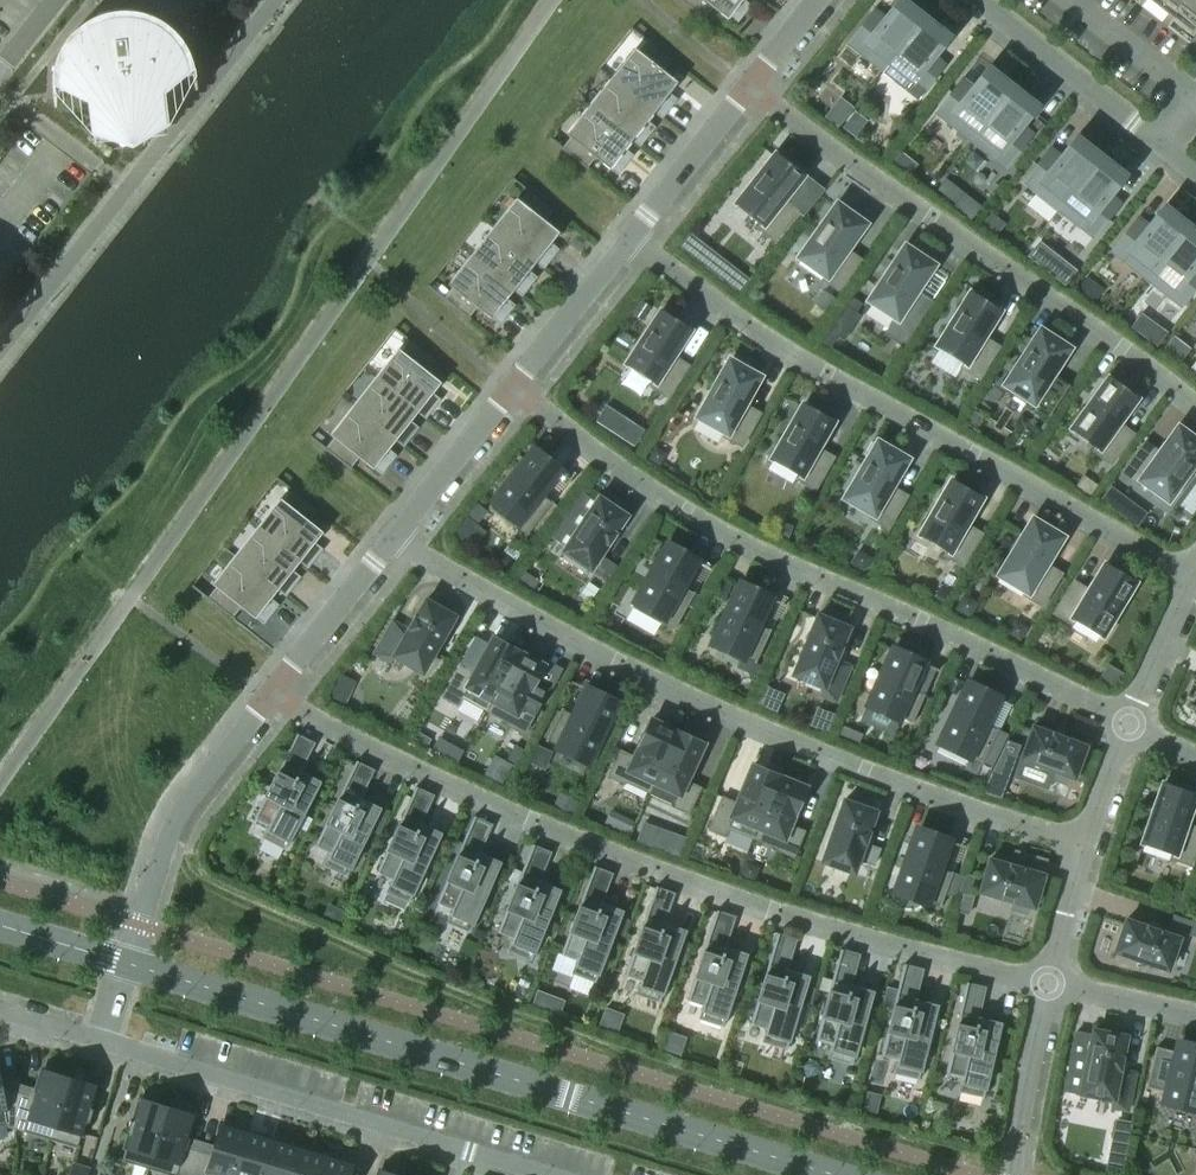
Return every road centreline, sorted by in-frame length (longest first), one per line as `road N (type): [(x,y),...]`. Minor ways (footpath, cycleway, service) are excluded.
road 1 (residential): [(1050,982),(773,914),(531,824),(270,696)]
road 2 (residential): [(1090,846),(864,770),(617,666),(392,542)]
road 3 (tertiary): [(123,965),(829,1174)]
road 4 (residential): [(1131,727),(771,558),(513,391)]
road 5 (residential): [(1195,577),(824,377),(631,239)]
road 6 (residential): [(1195,413),(750,89)]
road 7 (residential): [(548,1174),(100,1041),(123,965)]
road 8 (residential): [(123,965),(176,820),(270,696)]
road 9 (residential): [(1159,142),(977,0)]
road 10 (residential): [(270,696),(392,542)]
road 11 (residential): [(1050,982),(1010,1174)]
road 12 (residential): [(392,542),(513,391)]
road 13 (residential): [(513,391),(631,239)]
road 14 (residential): [(631,239),(750,89)]
road 15 (residential): [(1195,577),(1131,727)]
road 16 (residential): [(1070,0),(1193,98)]
road 17 (residential): [(1195,1015),(1050,982)]
road 18 (residential): [(1090,846),(1050,982)]
road 19 (tertiary): [(0,927),(123,965)]
road 20 (residential): [(1131,727),(1090,846)]

